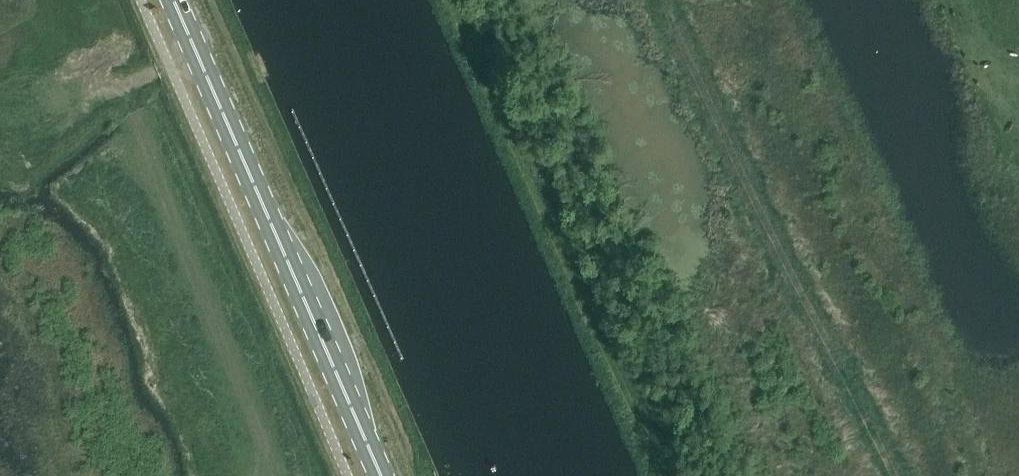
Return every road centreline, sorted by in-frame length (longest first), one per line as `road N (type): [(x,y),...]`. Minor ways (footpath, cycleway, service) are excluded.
road 1 (track): [(892,475),(665,0)]
road 2 (primary): [(382,475),(175,0)]

